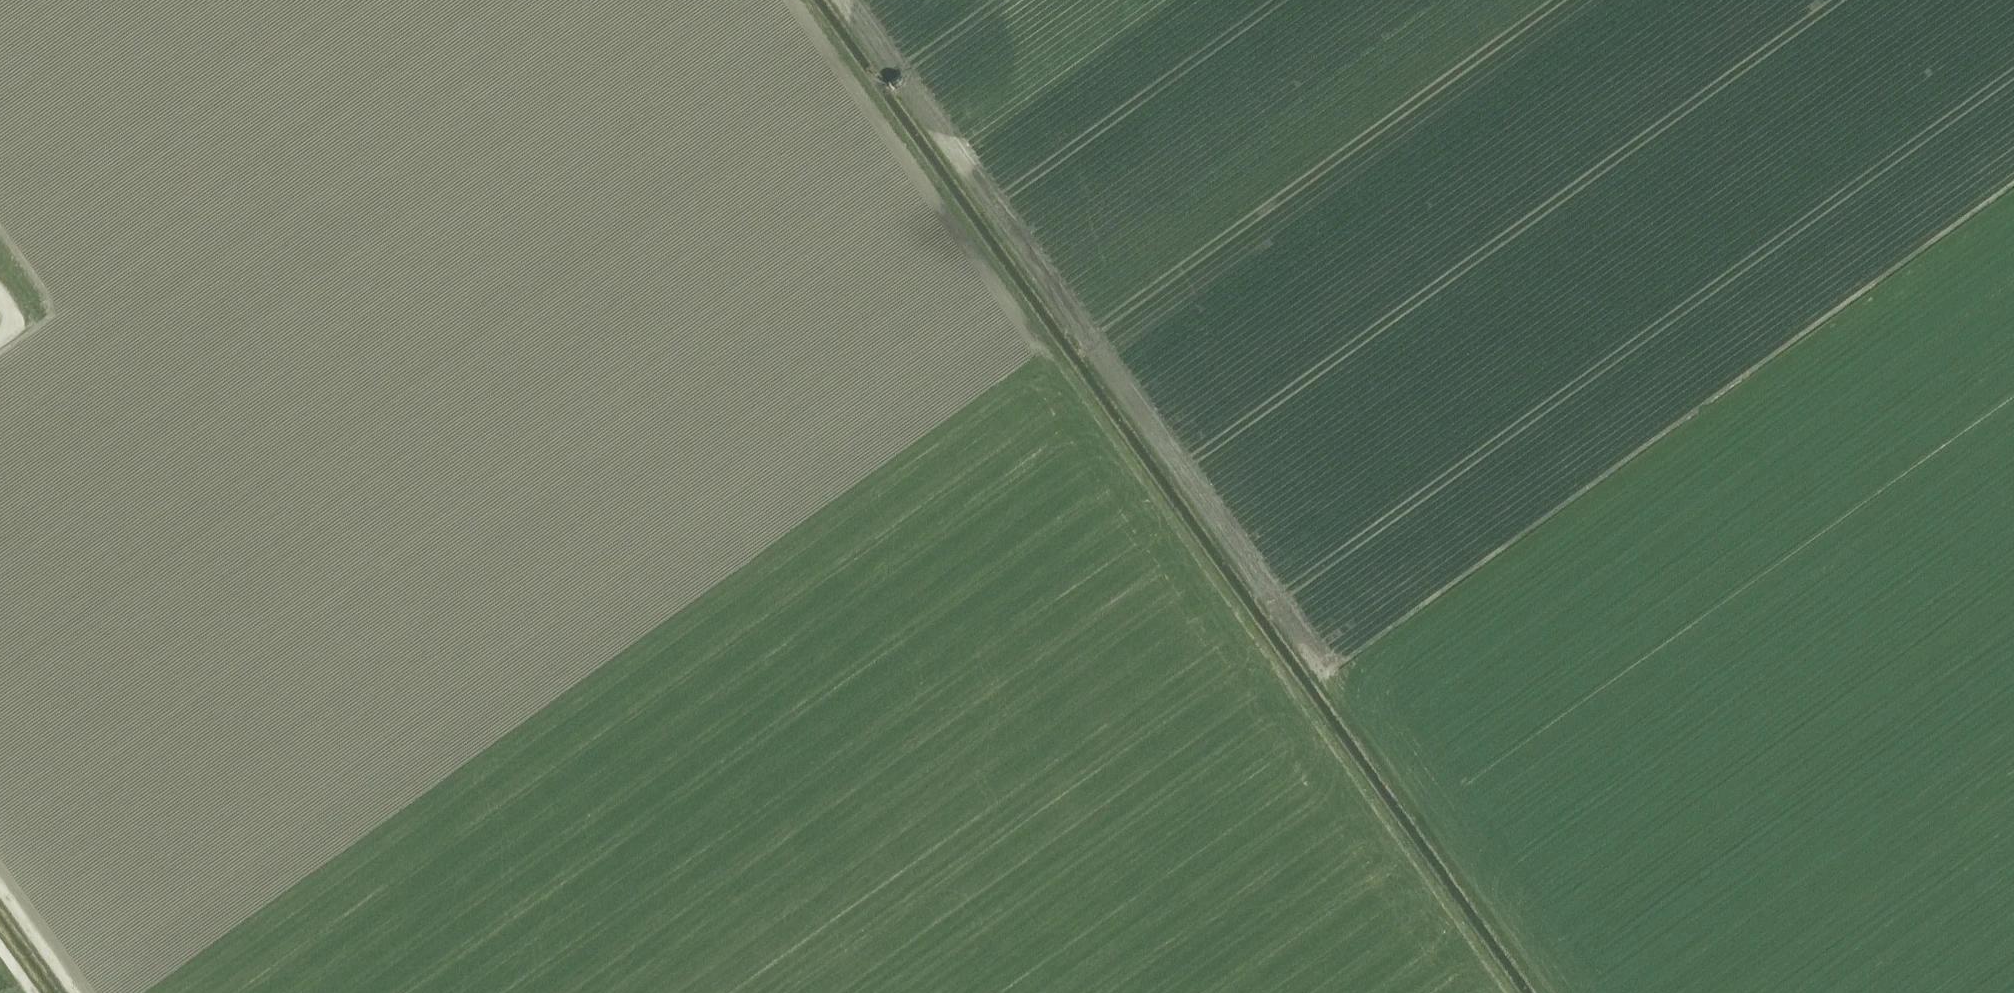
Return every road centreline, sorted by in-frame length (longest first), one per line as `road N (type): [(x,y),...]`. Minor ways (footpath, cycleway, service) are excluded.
road 1 (track): [(0,887),(76,992)]

